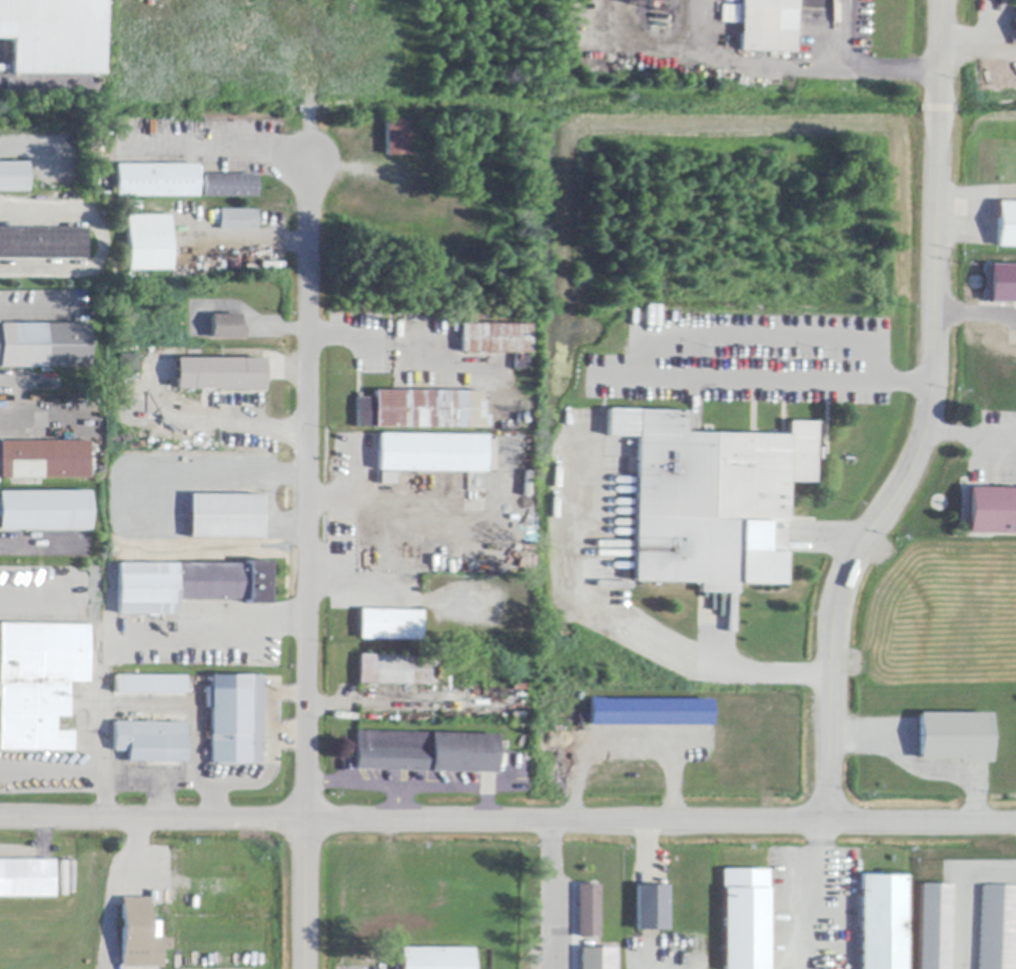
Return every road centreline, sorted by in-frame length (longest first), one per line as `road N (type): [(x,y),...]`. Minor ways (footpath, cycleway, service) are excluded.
road 1 (residential): [(1015,825),(0,816)]
road 2 (residential): [(942,0),(931,409),(908,470),(848,571),(834,619),(829,823)]
road 3 (residential): [(310,165),(305,968)]

